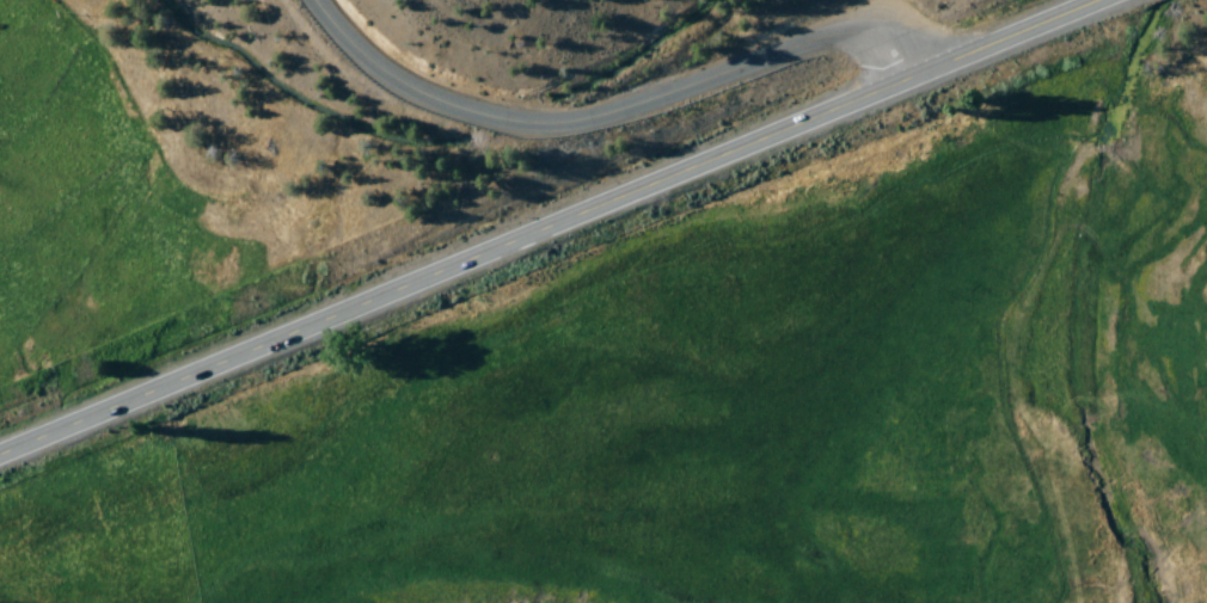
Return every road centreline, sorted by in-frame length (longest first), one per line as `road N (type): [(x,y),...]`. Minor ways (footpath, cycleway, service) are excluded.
road 1 (trunk): [(0,455),(1102,0)]
road 2 (residential): [(314,0),(370,61),(422,94),(472,113),(529,122),(618,109),(864,25),(915,78)]

